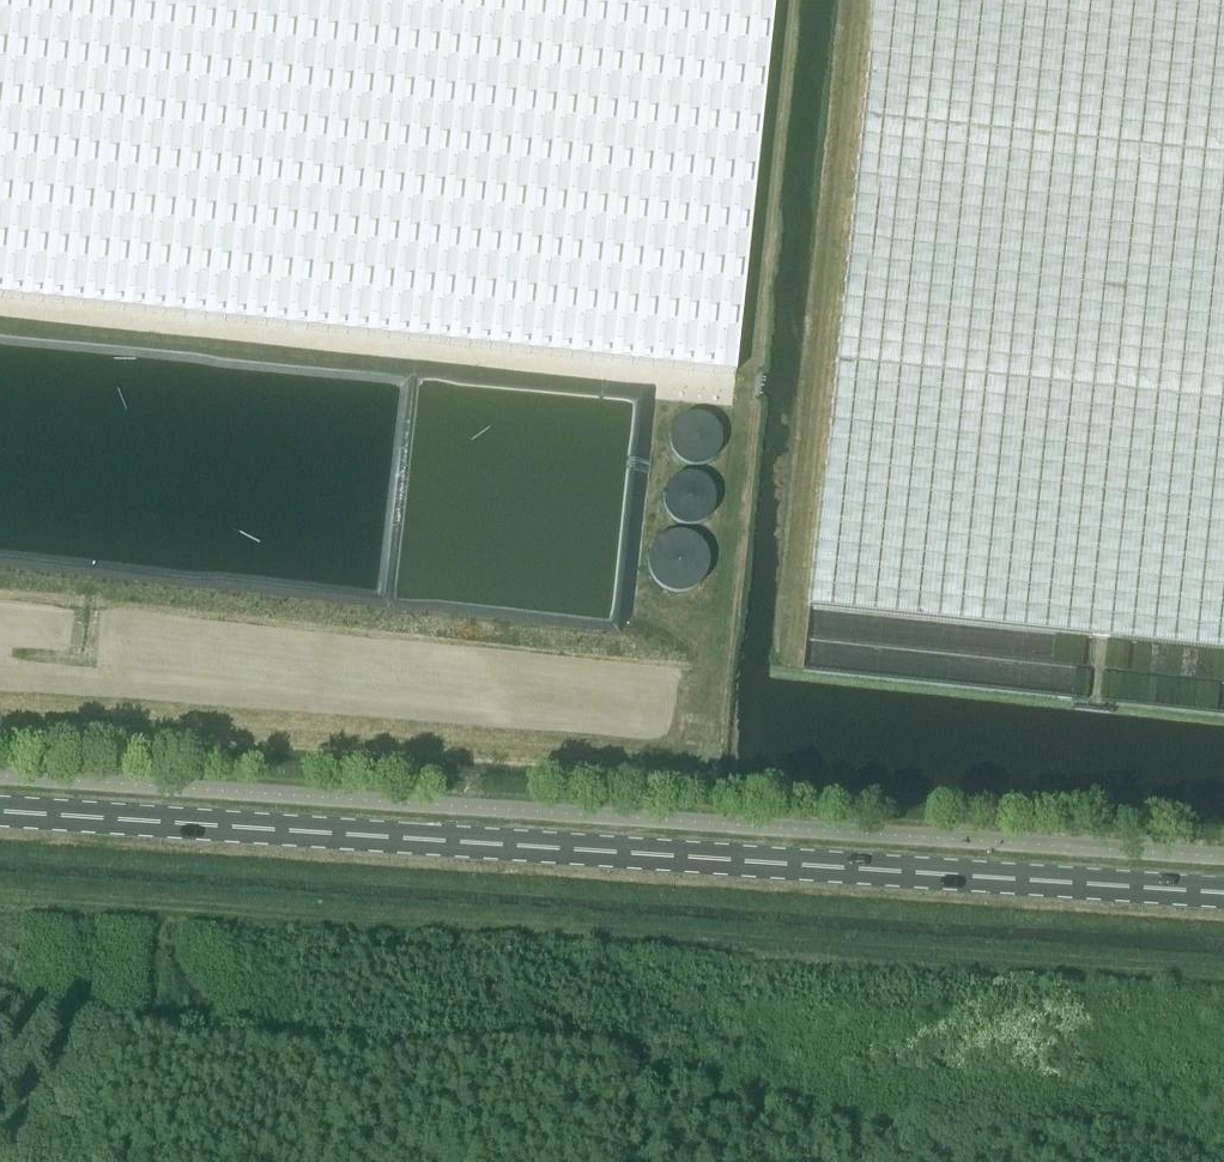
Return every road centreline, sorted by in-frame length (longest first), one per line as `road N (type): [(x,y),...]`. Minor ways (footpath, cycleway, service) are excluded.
road 1 (secondary): [(0,807),(1223,890)]

